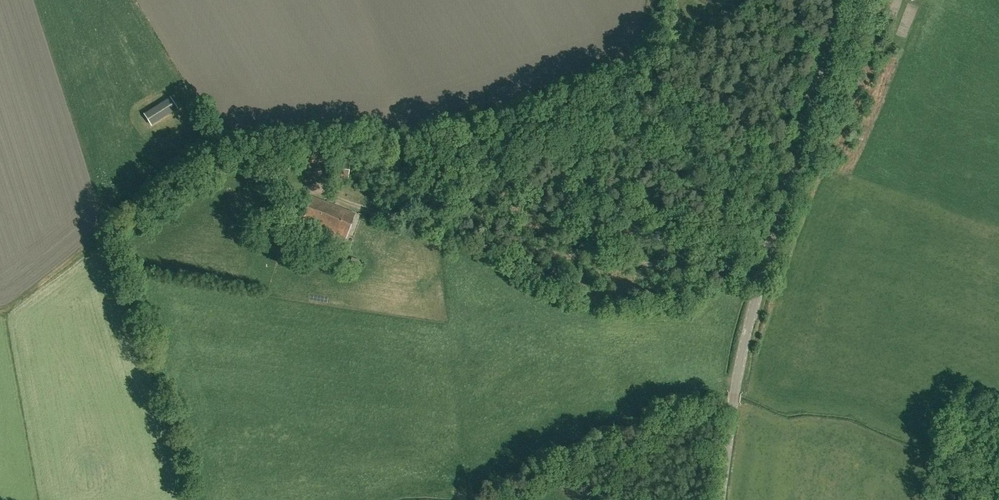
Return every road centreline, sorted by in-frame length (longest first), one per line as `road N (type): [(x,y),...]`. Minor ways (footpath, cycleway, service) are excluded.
road 1 (tertiary): [(720,499),(746,339),(839,0)]

